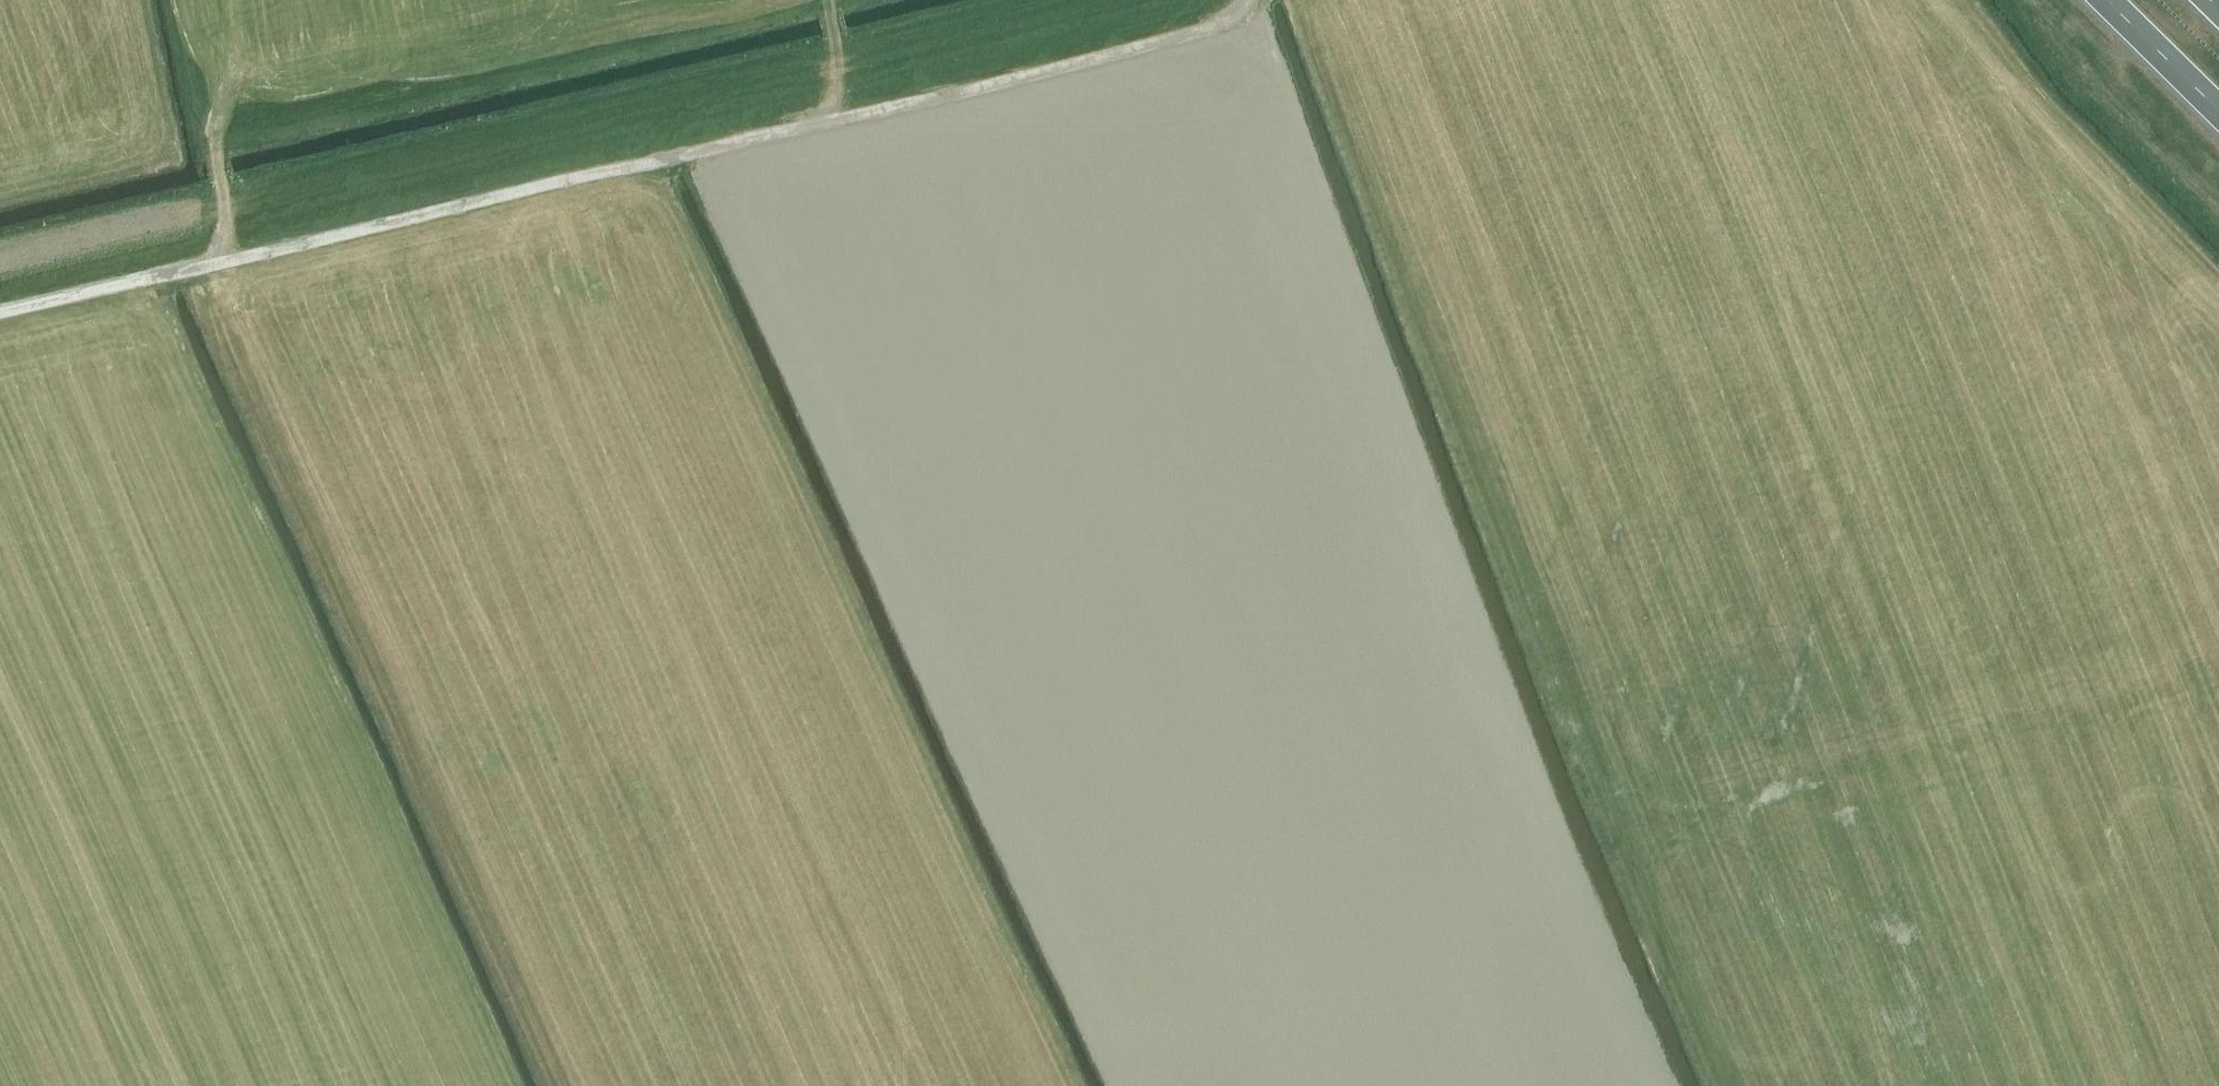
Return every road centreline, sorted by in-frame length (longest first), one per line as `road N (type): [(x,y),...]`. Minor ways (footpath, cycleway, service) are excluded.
road 1 (track): [(0,310),(950,95),(1221,26),(1245,0)]
road 2 (trunk): [(2106,0),(2218,111)]
road 3 (track): [(813,124),(836,89),(830,2)]

